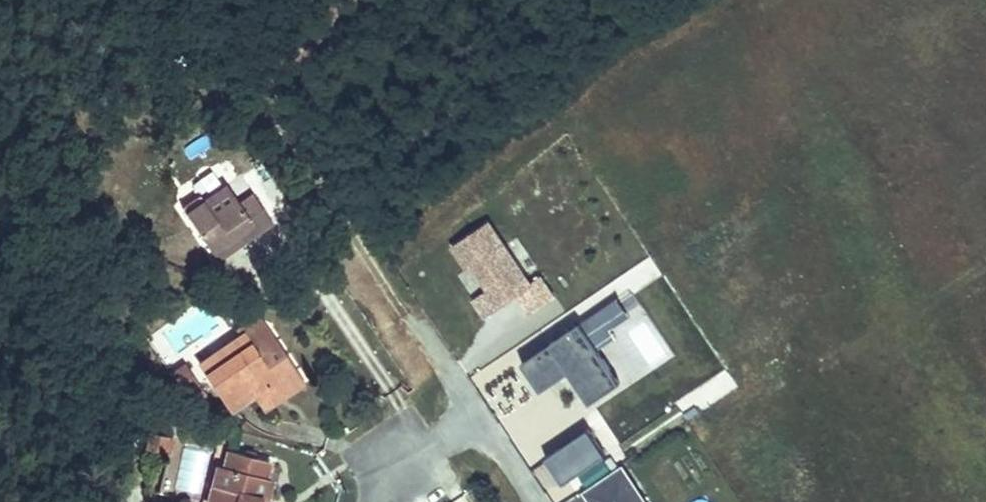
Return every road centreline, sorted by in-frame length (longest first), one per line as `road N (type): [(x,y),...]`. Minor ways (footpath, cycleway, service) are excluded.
road 1 (residential): [(534,501),(470,418),(403,471),(386,501)]

